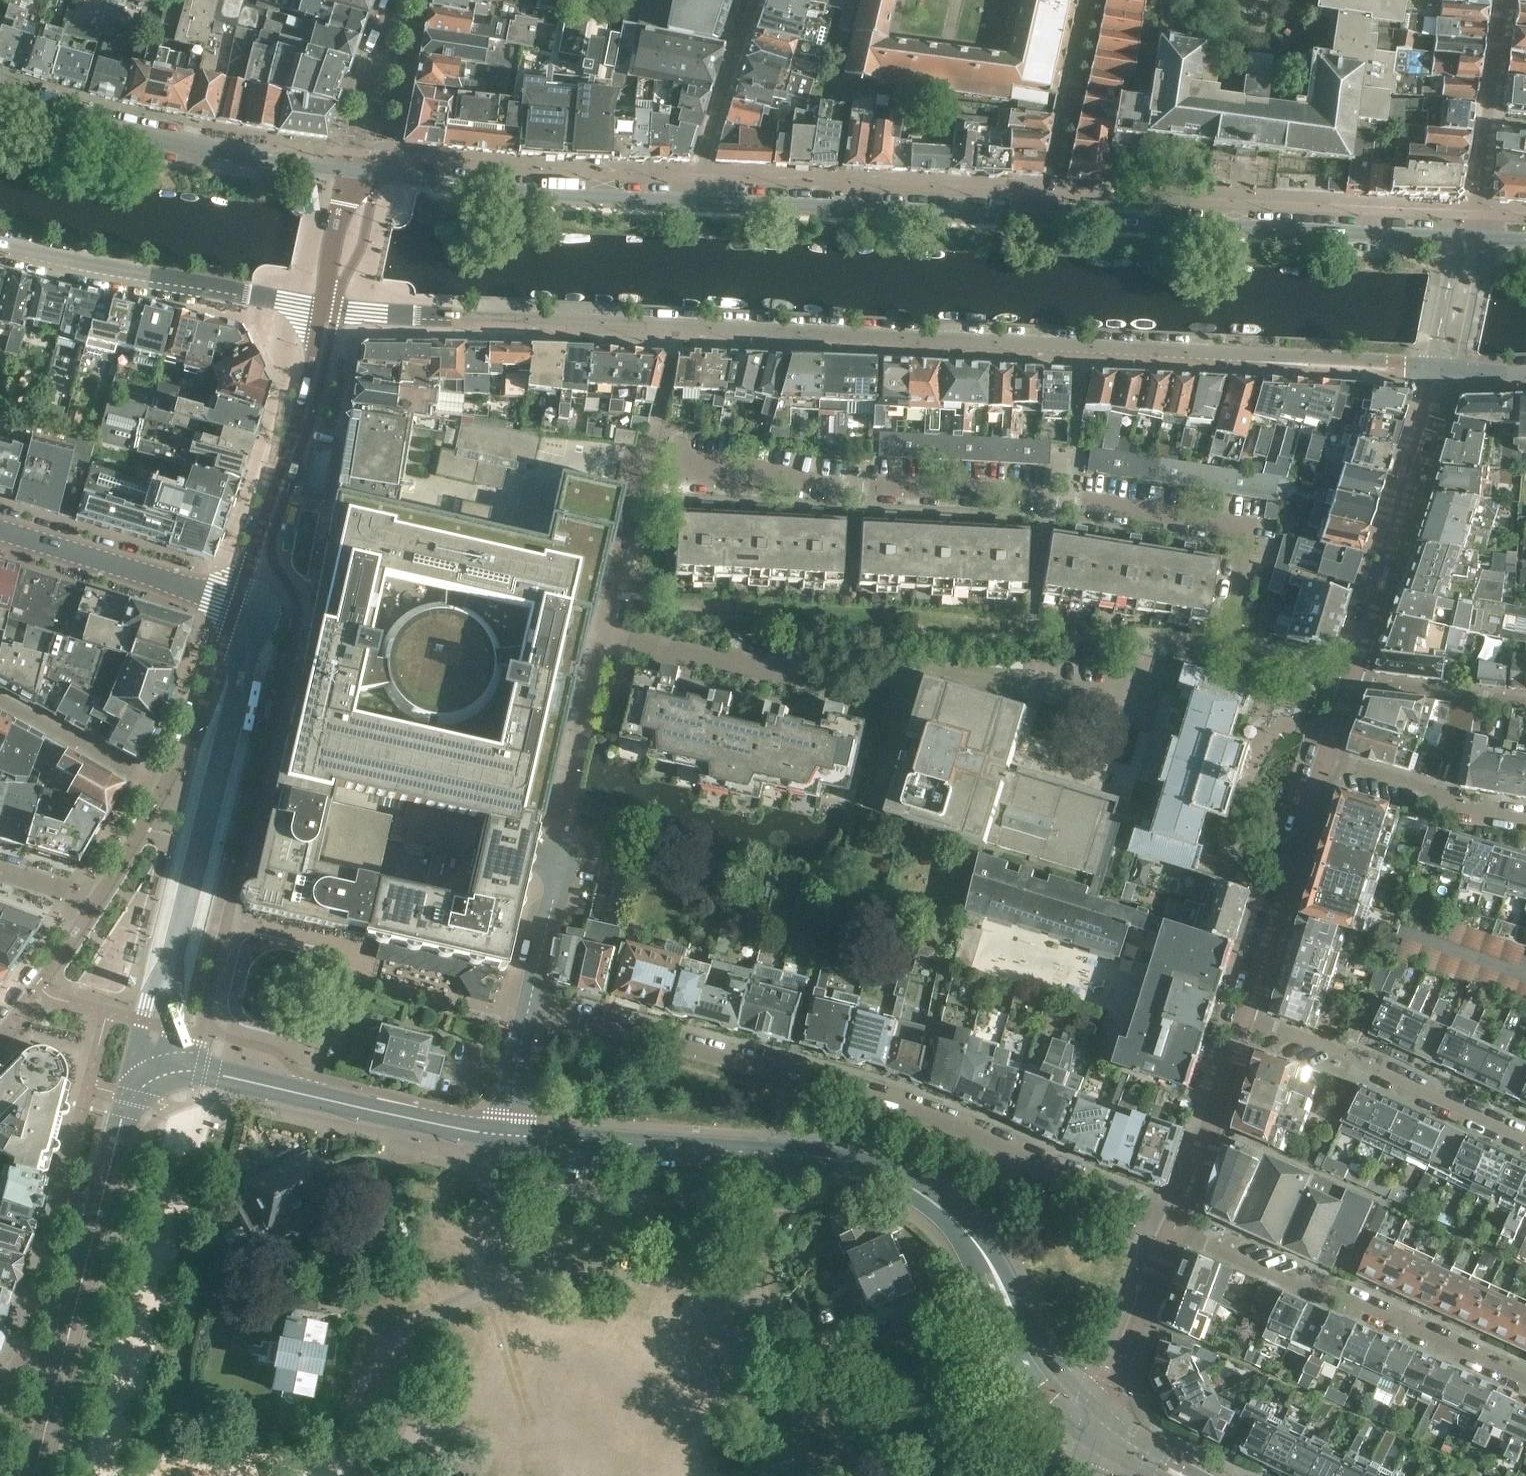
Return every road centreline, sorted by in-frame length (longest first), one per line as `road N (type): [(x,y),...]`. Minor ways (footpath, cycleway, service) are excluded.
road 1 (tertiary): [(319,307),(1440,371)]
road 2 (residential): [(1344,677),(1226,653),(1248,528),(1044,496),(642,464)]
road 3 (tertiary): [(1101,1425),(1048,1378),(982,1249),(957,1220),(900,1182),(818,1157),(505,1133)]
road 4 (residential): [(1176,1224),(944,1119),(528,1003)]
road 5 (tertiary): [(505,1133),(199,1071),(161,1076),(132,1097),(123,1115),(64,1352)]
road 6 (tertiary): [(1470,237),(1045,215)]
road 7 (residential): [(528,1003),(605,626)]
road 8 (residential): [(1176,1224),(1285,1282),(1342,1296),(1525,1379)]
road 9 (tertiary): [(353,170),(162,138),(0,97)]
road 10 (tertiary): [(1045,215),(692,203)]
road 11 (tertiary): [(692,203),(353,170)]
road 12 (tertiary): [(0,246),(319,307)]
road 13 (residential): [(1344,677),(1390,560),(1440,371)]
road 14 (residential): [(319,307),(303,395),(236,600)]
road 15 (residential): [(1525,1136),(1245,1015)]
road 16 (residential): [(1245,1015),(1320,751)]
road 17 (residential): [(863,674),(605,626)]
road 18 (tertiary): [(236,600),(0,530)]
road 19 (residential): [(1176,1224),(1245,1015)]
road 20 (residential): [(1091,0),(1045,215)]
road 21 (residential): [(1320,751),(1434,788),(1464,809),(1525,821)]
road 22 (residential): [(1101,1425),(1176,1224)]
road 23 (residential): [(755,0),(692,203)]
road 24 (residential): [(236,600),(163,788)]
road 25 (residential): [(163,788),(0,698)]
road 26 (residential): [(1344,677),(1525,700)]
road 27 (residential): [(605,626),(642,464)]
road 28 (residential): [(97,898),(0,1031)]
road 29 (unclassified): [(1470,237),(1447,277),(1434,343),(1440,371)]
road 30 (residential): [(353,170),(319,307)]
road 31 (unclassified): [(505,1133),(528,1003)]
road 32 (residential): [(163,788),(97,898)]
road 33 (tertiary): [(64,1352),(33,1475)]

